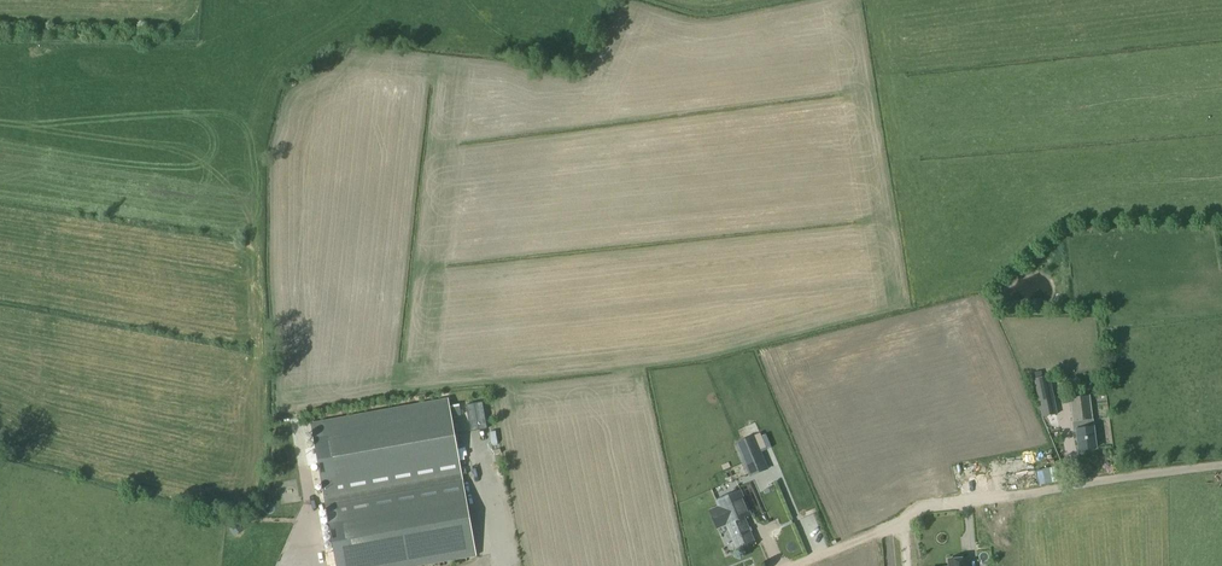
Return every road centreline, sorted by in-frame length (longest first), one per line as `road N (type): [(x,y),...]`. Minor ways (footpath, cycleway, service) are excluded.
road 1 (track): [(1221,469),(926,507),(879,535),(795,565)]

